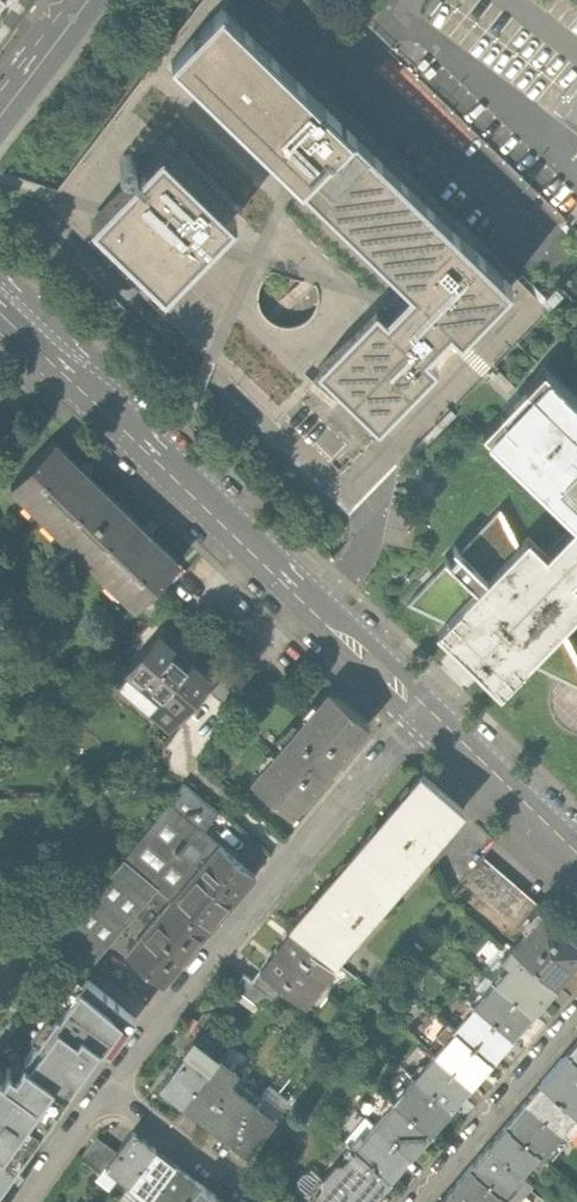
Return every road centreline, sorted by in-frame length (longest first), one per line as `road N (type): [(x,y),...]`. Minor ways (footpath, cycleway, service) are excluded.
road 1 (tertiary): [(0,304),(430,715)]
road 2 (residential): [(109,1092),(430,715)]
road 3 (residential): [(576,1015),(417,1201)]
road 4 (tertiary): [(430,715),(576,858)]
road 5 (residential): [(254,1201),(109,1092)]
road 6 (residential): [(30,1201),(109,1092)]
road 7 (tertiary): [(0,102),(75,0)]

